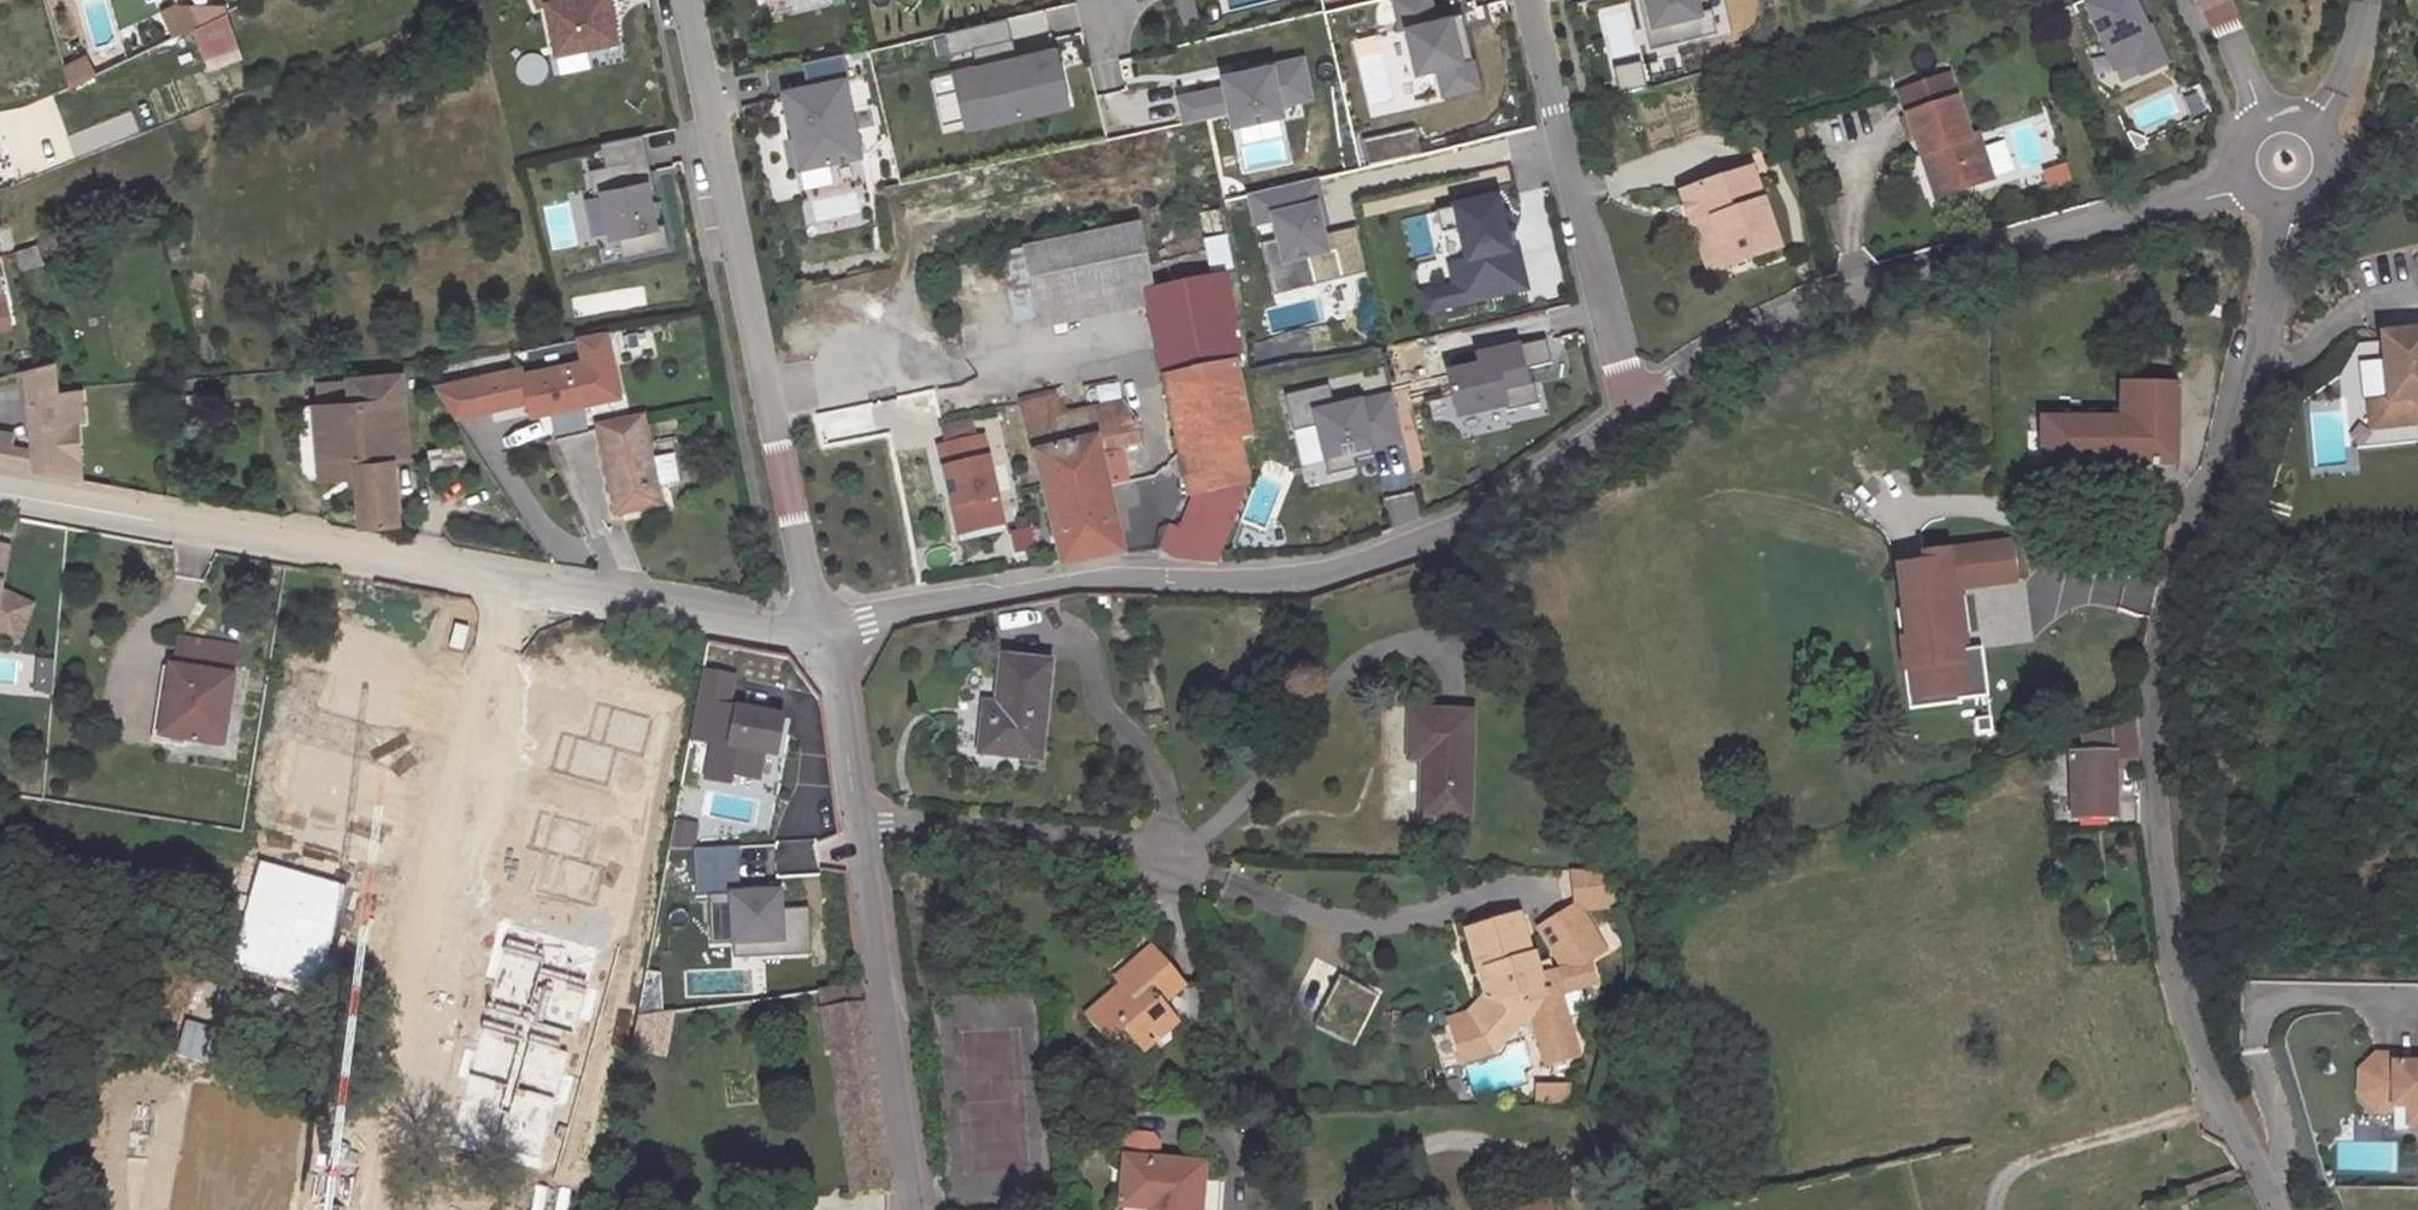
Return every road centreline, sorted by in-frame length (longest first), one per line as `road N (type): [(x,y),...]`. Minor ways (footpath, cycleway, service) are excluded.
road 1 (unclassified): [(2283,166),(2285,251),(2195,557),(2155,765),(2194,1009),(2284,1209)]
road 2 (unclassified): [(818,627),(1100,579),(1304,583),(1457,527),(1635,406)]
road 3 (unclassified): [(1635,406),(1726,341),(1863,282),(2211,195),(2283,166)]
road 4 (unclassified): [(685,0),(818,627)]
road 5 (unclassified): [(0,497),(509,582)]
road 6 (residential): [(509,582),(428,1079)]
road 7 (residential): [(1635,406),(1531,0)]
road 8 (unclassified): [(860,834),(915,1209)]
road 9 (unclassified): [(509,582),(818,627)]
road 10 (residential): [(1168,850),(860,834)]
road 11 (residential): [(428,1079),(213,987)]
road 12 (unclassified): [(818,627),(860,834)]
road 13 (unclassified): [(2365,0),(2337,90),(2283,166)]
road 14 (residential): [(2283,166),(2210,0)]
road 15 (residential): [(2417,129),(2354,164),(2283,166)]
road 16 (residential): [(428,1079),(376,1209)]

